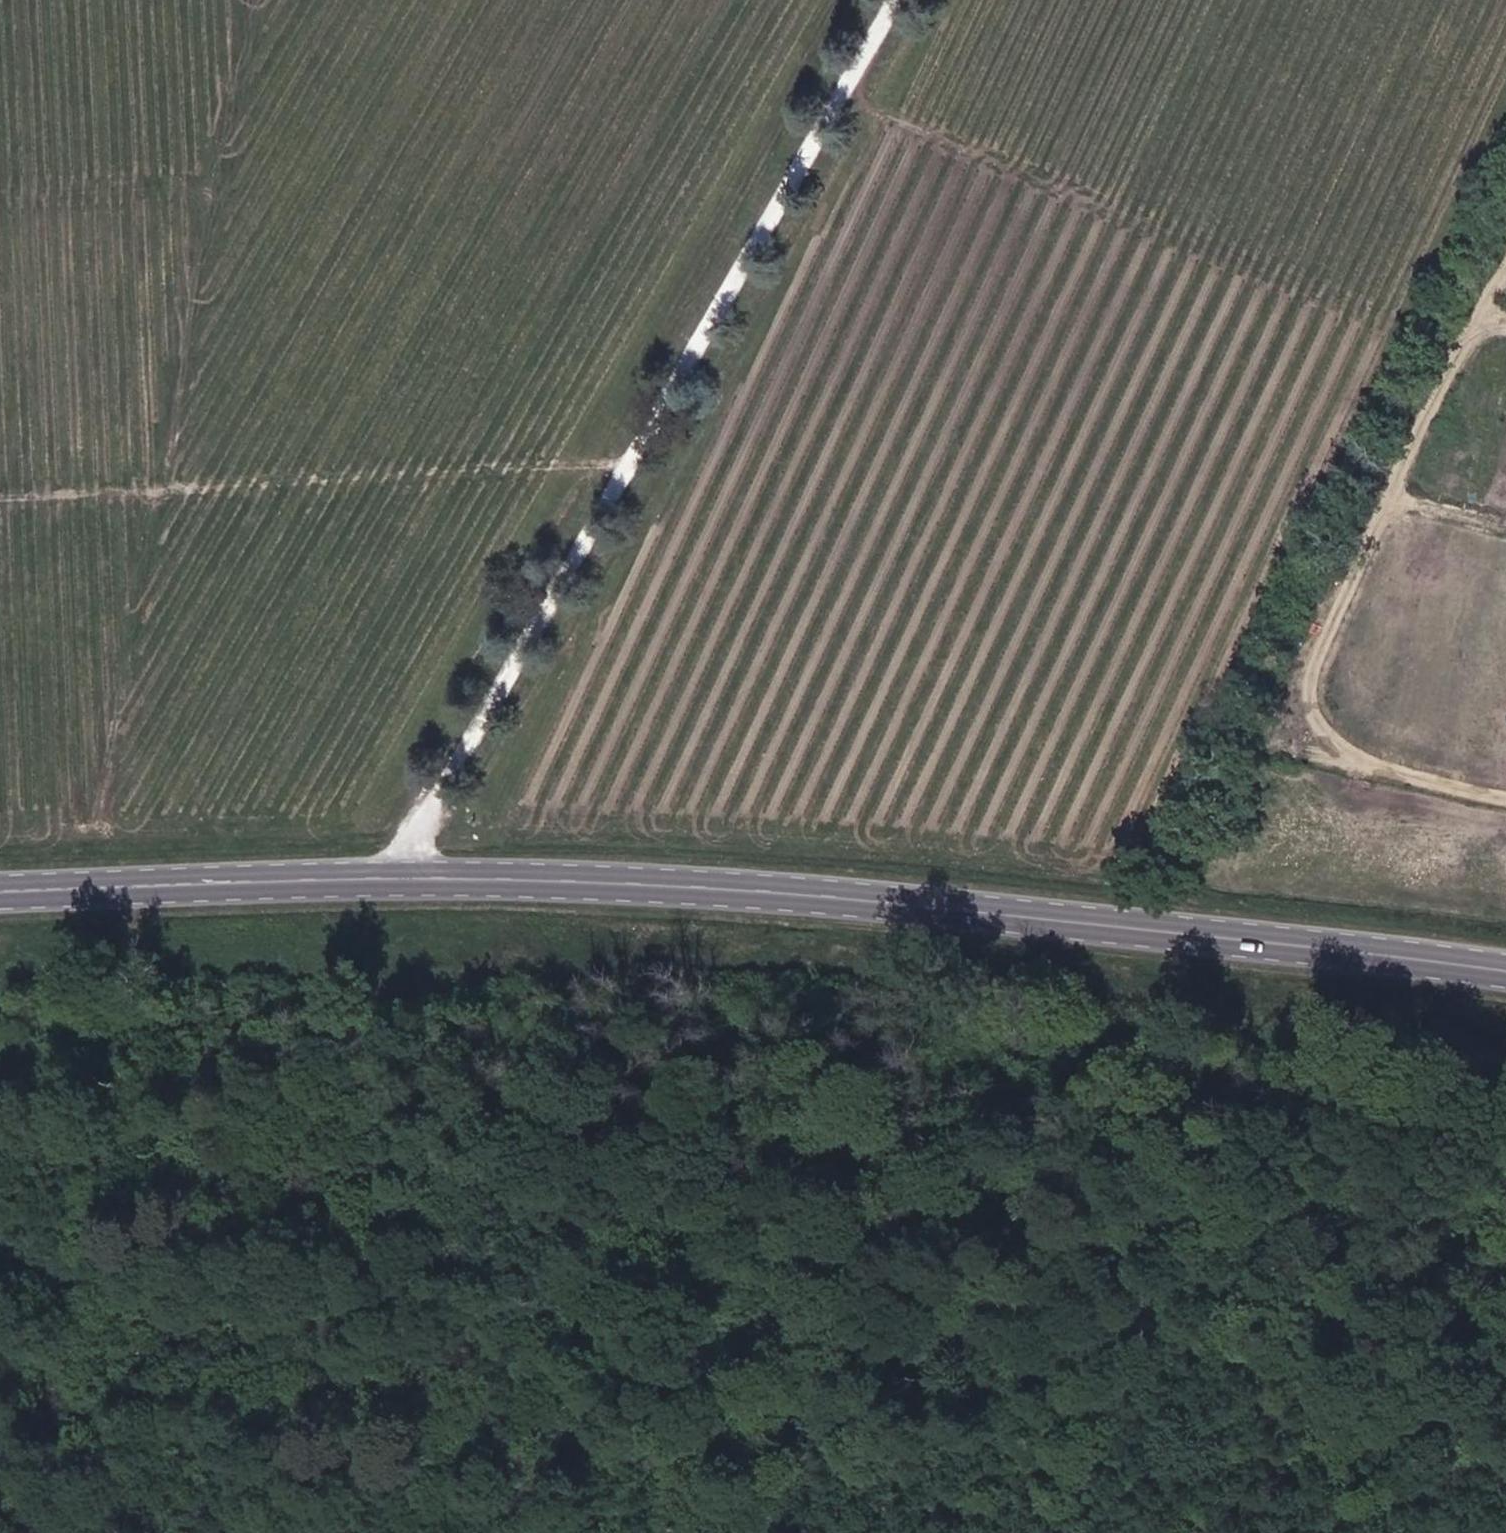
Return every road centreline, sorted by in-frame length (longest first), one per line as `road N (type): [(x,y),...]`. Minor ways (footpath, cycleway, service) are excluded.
road 1 (secondary): [(1505,964),(1066,910),(876,896),(390,895),(0,914)]

